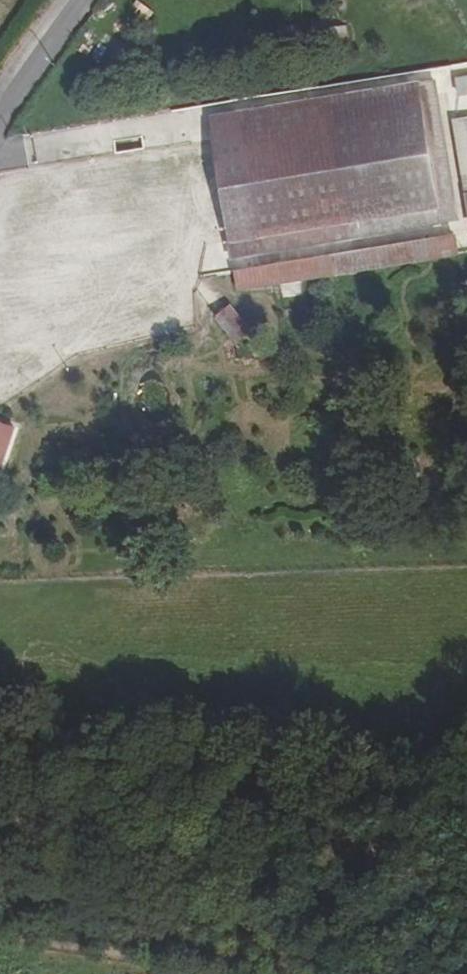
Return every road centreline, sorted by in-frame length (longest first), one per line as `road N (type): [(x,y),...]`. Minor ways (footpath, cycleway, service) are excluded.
road 1 (residential): [(0,124),(83,0)]

